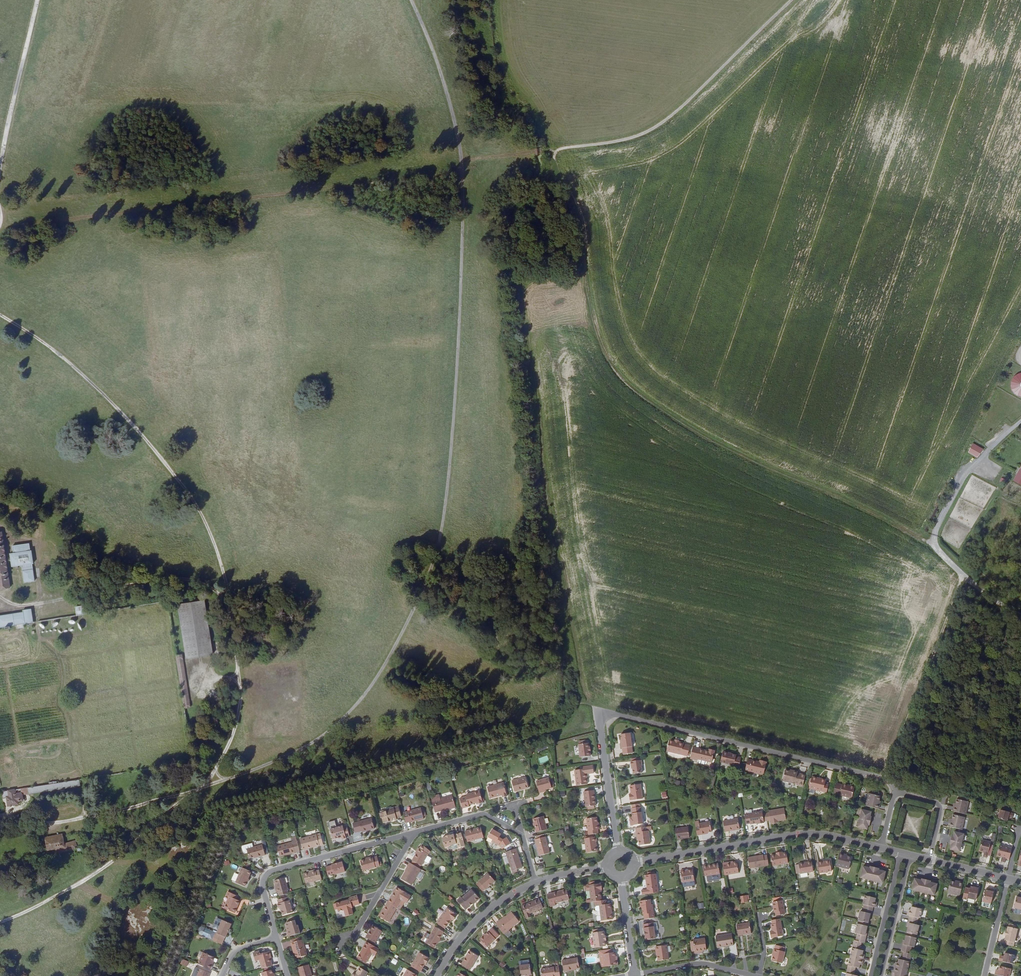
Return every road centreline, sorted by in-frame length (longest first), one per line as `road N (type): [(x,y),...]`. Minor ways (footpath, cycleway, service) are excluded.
road 1 (unclassified): [(198,790),(327,733),(383,664),(428,573),(450,438),(460,165),(438,71),(409,0)]
road 2 (track): [(939,549),(712,440),(616,371),(595,319),(582,229),(553,151)]
road 3 (track): [(601,716),(585,699),(513,226),(513,214),(544,194),(553,151)]
road 4 (unclassified): [(0,317),(64,361),(135,431),(191,500),(216,554),(242,699),(233,737),(198,790)]
road 5 (track): [(0,225),(459,173)]
road 6 (residential): [(894,792),(879,779),(601,716)]
road 7 (track): [(553,151),(654,128),(791,0)]
road 8 (residential): [(881,848),(798,835),(633,863)]
road 9 (unclassified): [(198,790),(111,862),(0,923)]
road 10 (residential): [(416,832),(269,872),(262,889),(275,939)]
road 11 (track): [(886,784),(966,580)]
road 12 (unclassified): [(1020,619),(978,591),(936,543),(947,512),(986,458)]
road 13 (unclassified): [(0,819),(49,823),(101,816),(198,790)]
road 14 (unclassified): [(0,158),(36,0)]
road 15 (residential): [(618,852),(601,716)]
road 16 (residential): [(439,975),(487,912),(537,883)]
road 17 (residential): [(901,853),(871,975)]
road 18 (residential): [(881,975),(910,855)]
road 19 (residential): [(756,975),(706,964),(635,974)]

